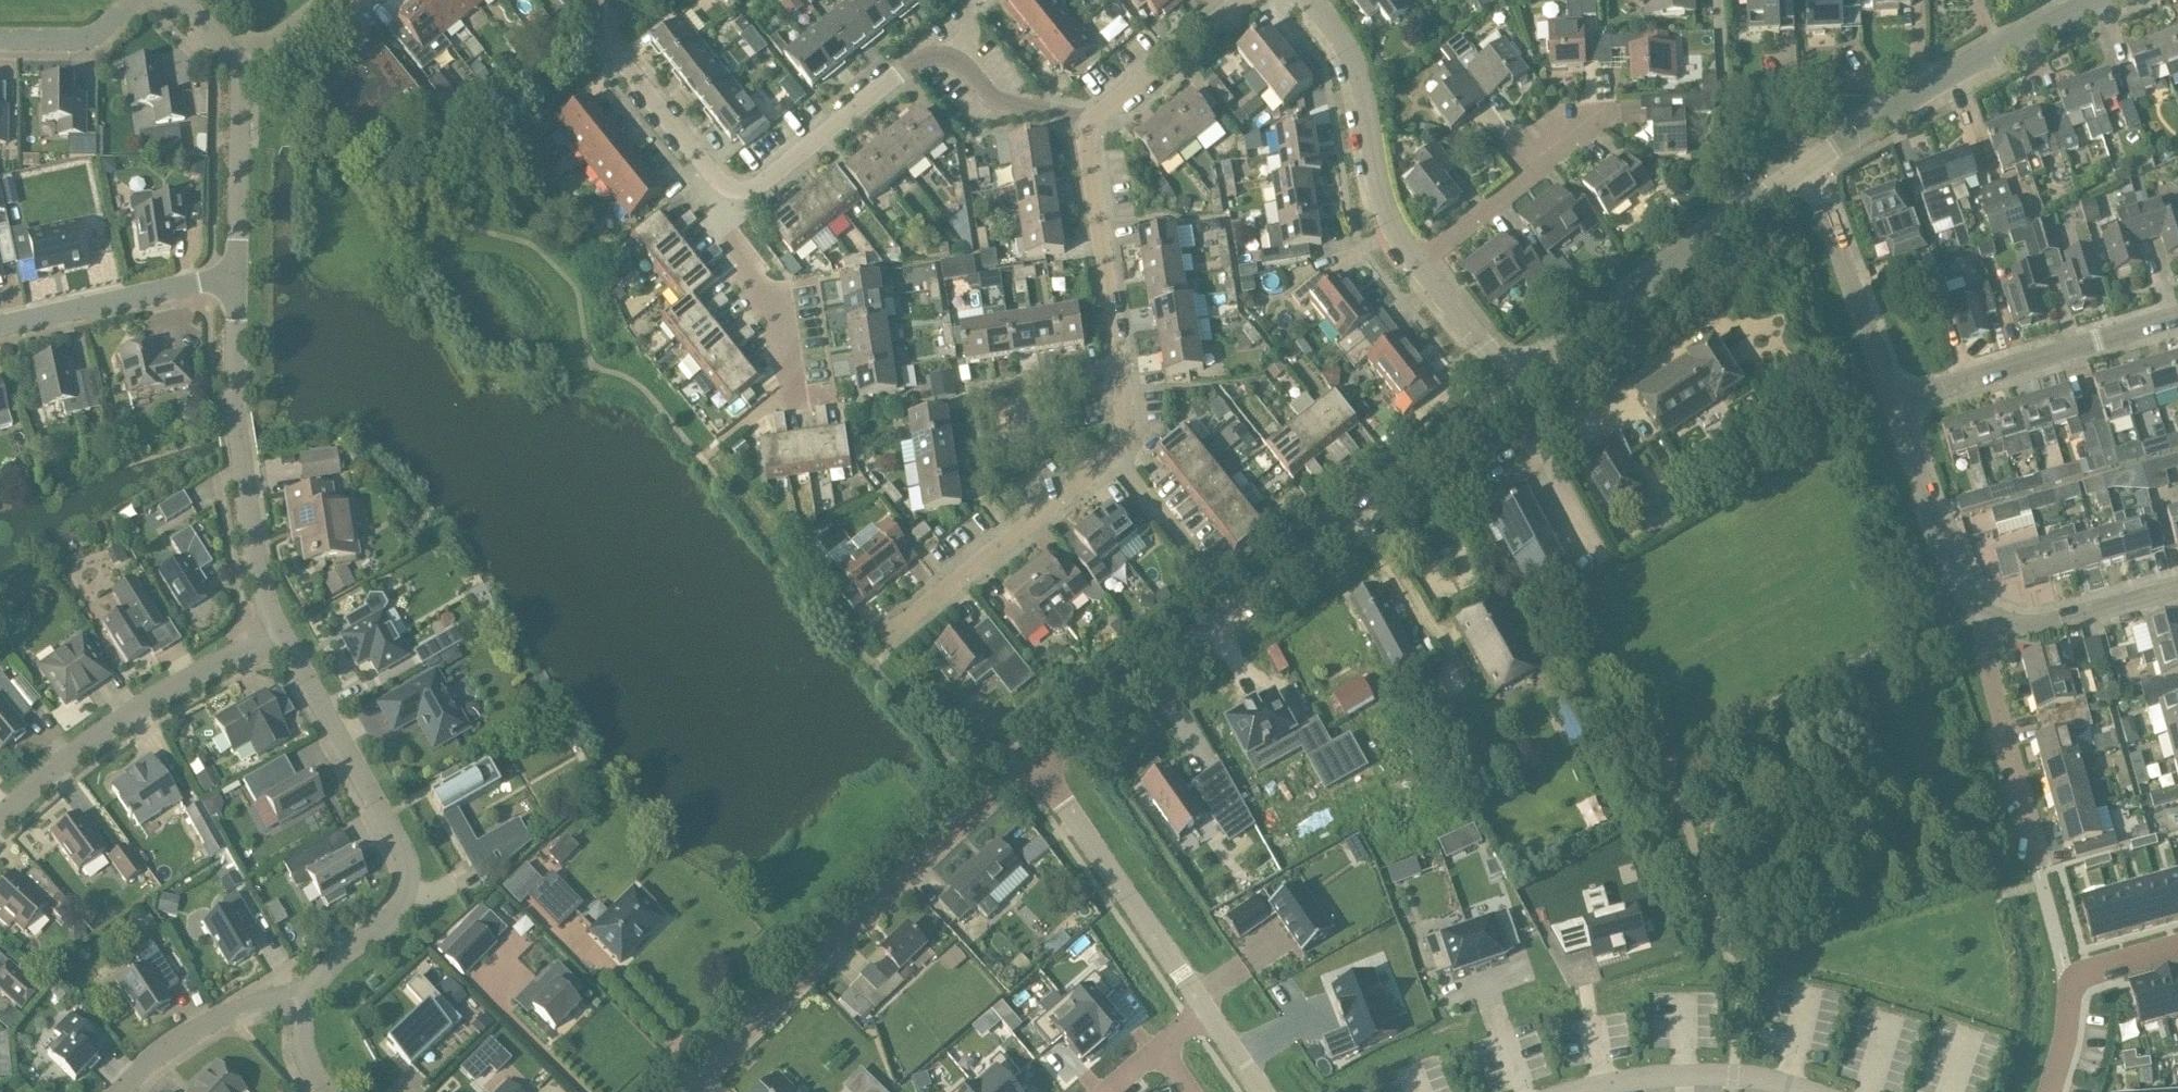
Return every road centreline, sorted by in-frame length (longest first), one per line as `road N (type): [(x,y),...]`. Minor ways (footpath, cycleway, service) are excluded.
road 1 (residential): [(1032,771),(1510,392)]
road 2 (residential): [(693,1091),(921,865),(1032,771)]
road 3 (residential): [(307,1001),(337,963),(403,914),(412,875),(284,642)]
road 4 (residential): [(284,642),(254,554),(240,468),(235,282)]
road 5 (residential): [(0,821),(113,730),(284,642)]
road 6 (residential): [(1116,455),(1122,390),(1087,122)]
road 7 (residential): [(1810,165),(1965,66),(2091,0)]
road 8 (residential): [(880,639),(1116,455)]
road 9 (residential): [(1206,1014),(1032,771)]
road 10 (residential): [(1423,265),(1396,233),(1381,194),(1362,80),(1310,0)]
road 11 (residential): [(1898,406),(2177,319)]
road 12 (residential): [(728,188),(759,185),(919,60),(955,62)]
road 13 (residential): [(1520,385),(1731,223)]
road 14 (residential): [(1898,406),(1810,165)]
road 15 (residential): [(1823,1091),(1706,1074),(1571,1091)]
road 16 (residential): [(2034,855),(1975,611)]
road 17 (residential): [(1423,265),(1613,118)]
road 18 (residential): [(0,331),(235,282)]
road 19 (residential): [(728,188),(603,31),(599,0)]
road 20 (residential): [(1731,223),(1720,0)]
road 21 (residential): [(1975,611),(1898,406)]
road 22 (residential): [(786,392),(769,292),(725,221),(728,188)]
road 23 (residential): [(2177,589),(2022,625),(1975,611)]
road 24 (residential): [(235,282),(243,75)]
road 25 (residential): [(307,1001),(208,1027),(128,1091)]
road 26 (residential): [(1087,122),(1240,0)]
road 27 (residential): [(1510,392),(1584,557)]
road 28 (residential): [(1520,385),(1423,265)]
road 29 (residential): [(135,0),(97,41),(0,43)]
road 30 (residential): [(955,62),(994,99),(1087,122)]
road 31 (residential): [(1195,556),(1116,455)]
road 32 (residential): [(243,75),(341,0)]

